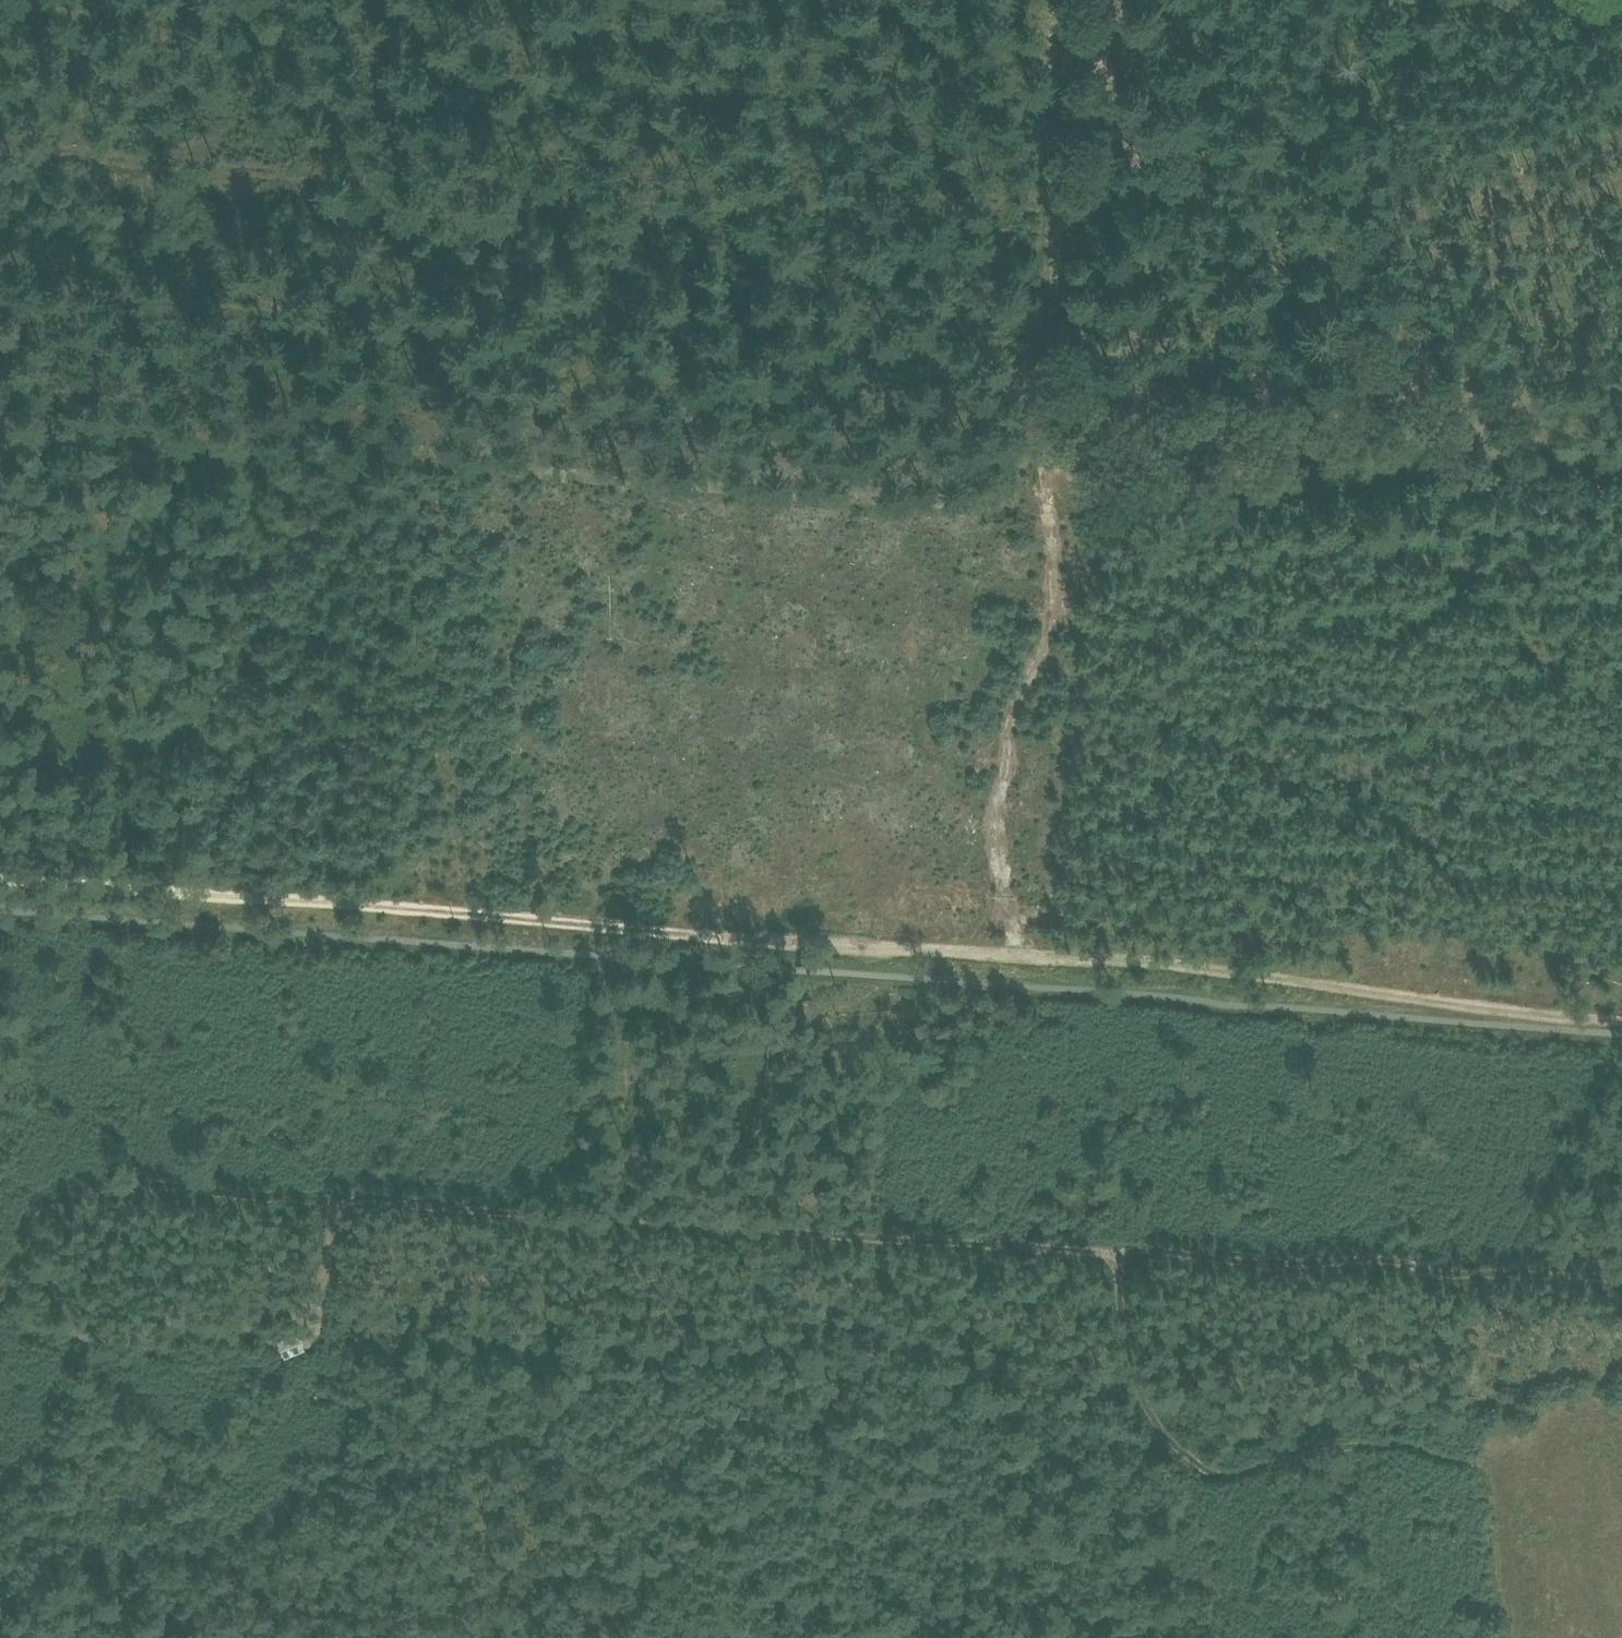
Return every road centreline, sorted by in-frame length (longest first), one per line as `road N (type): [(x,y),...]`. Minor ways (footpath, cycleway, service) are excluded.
road 1 (track): [(0,877),(1256,972),(1621,1019)]

